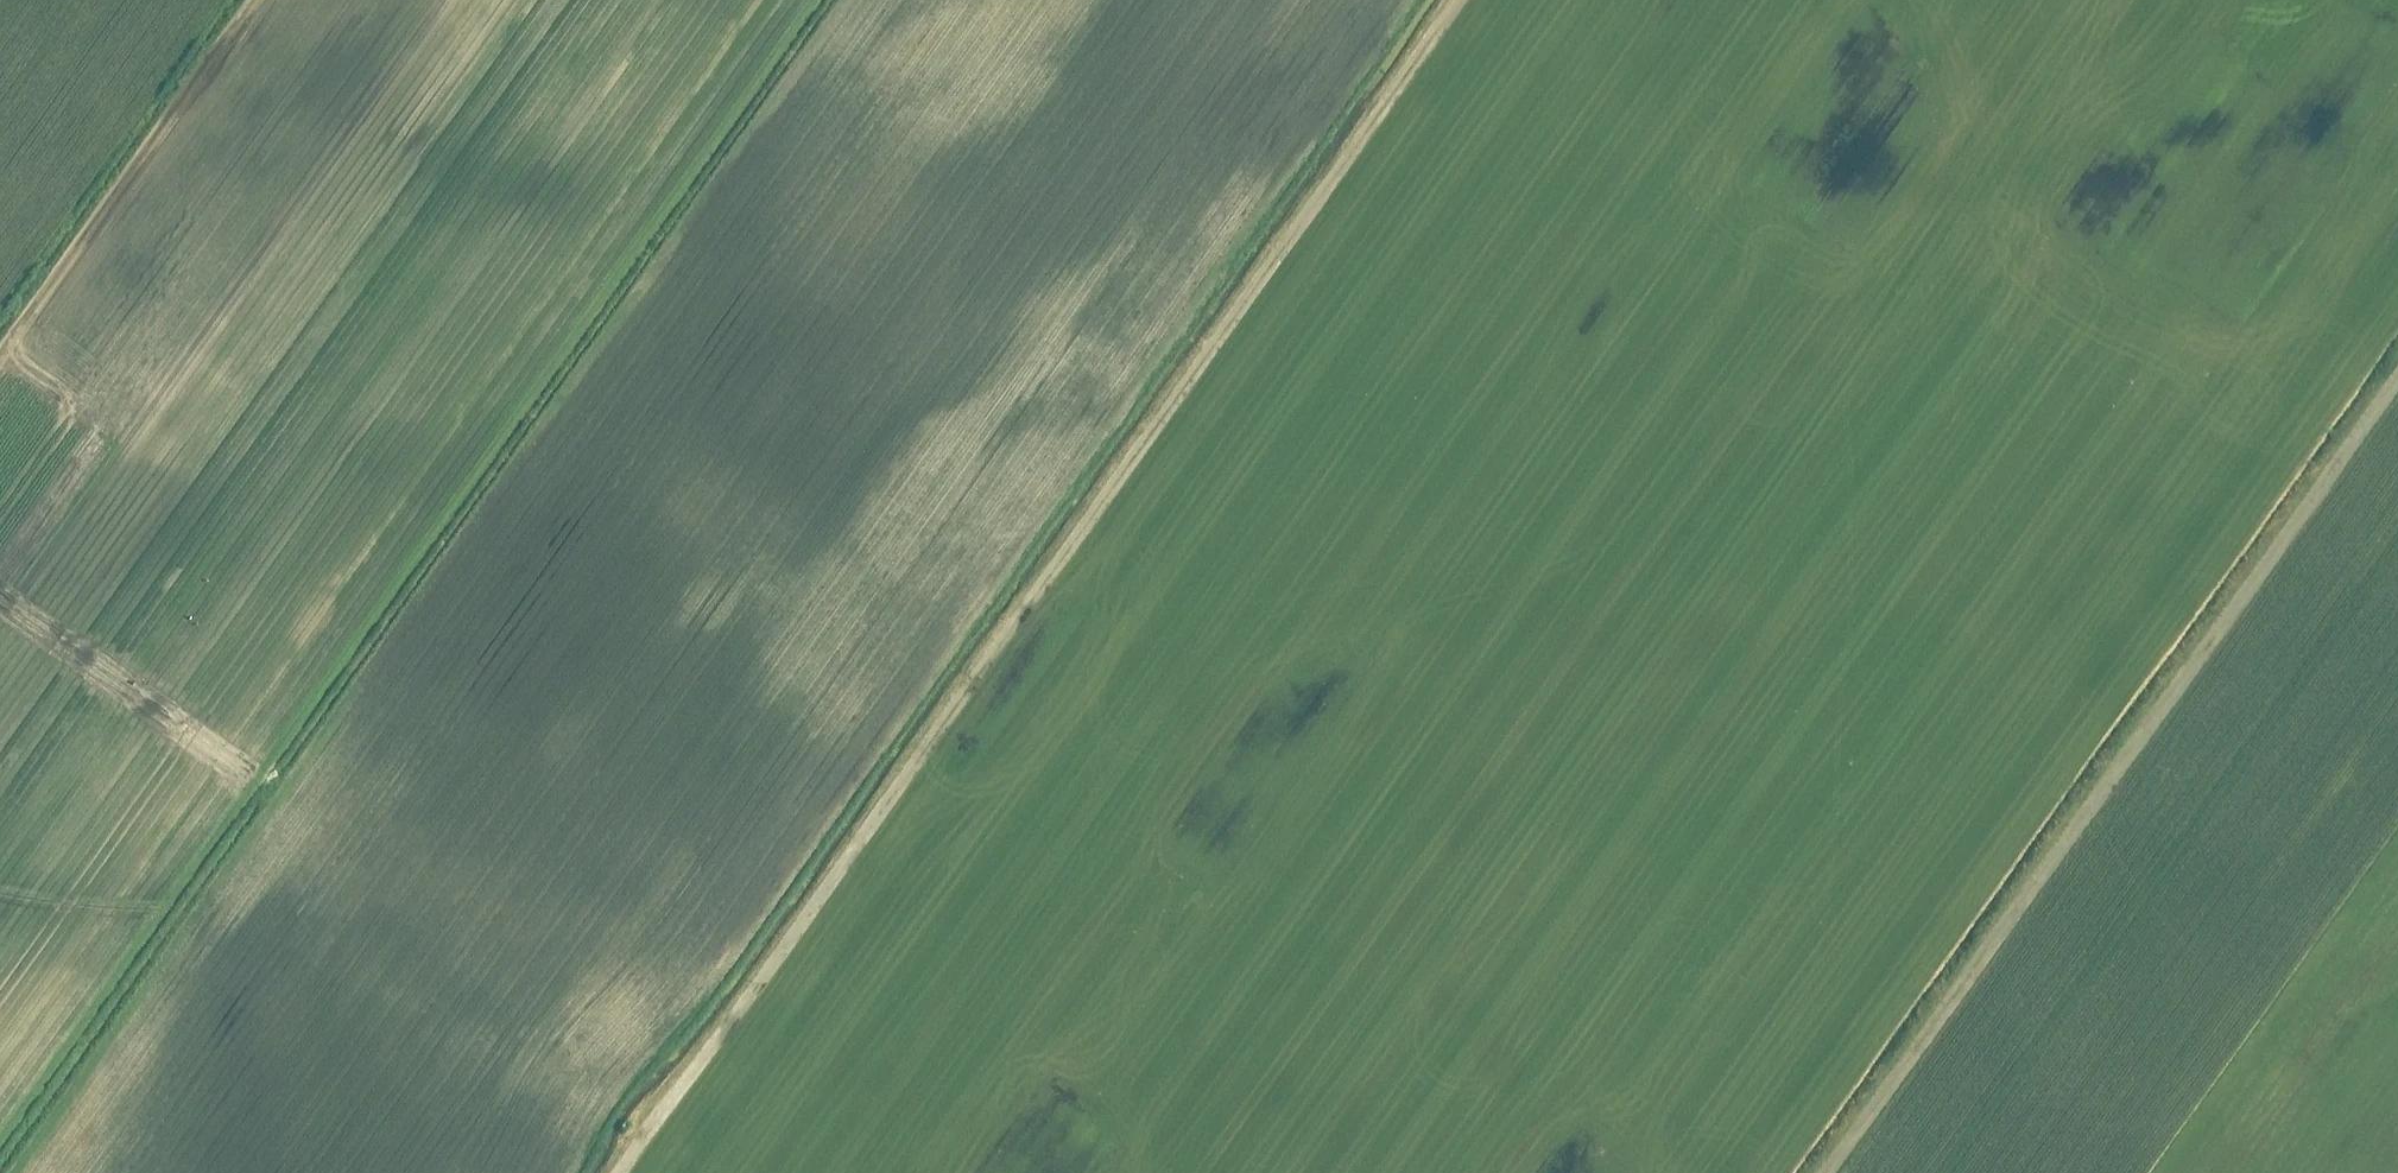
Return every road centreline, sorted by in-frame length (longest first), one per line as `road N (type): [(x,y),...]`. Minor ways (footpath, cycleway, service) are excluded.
road 1 (track): [(1940,1031),(2397,384)]

